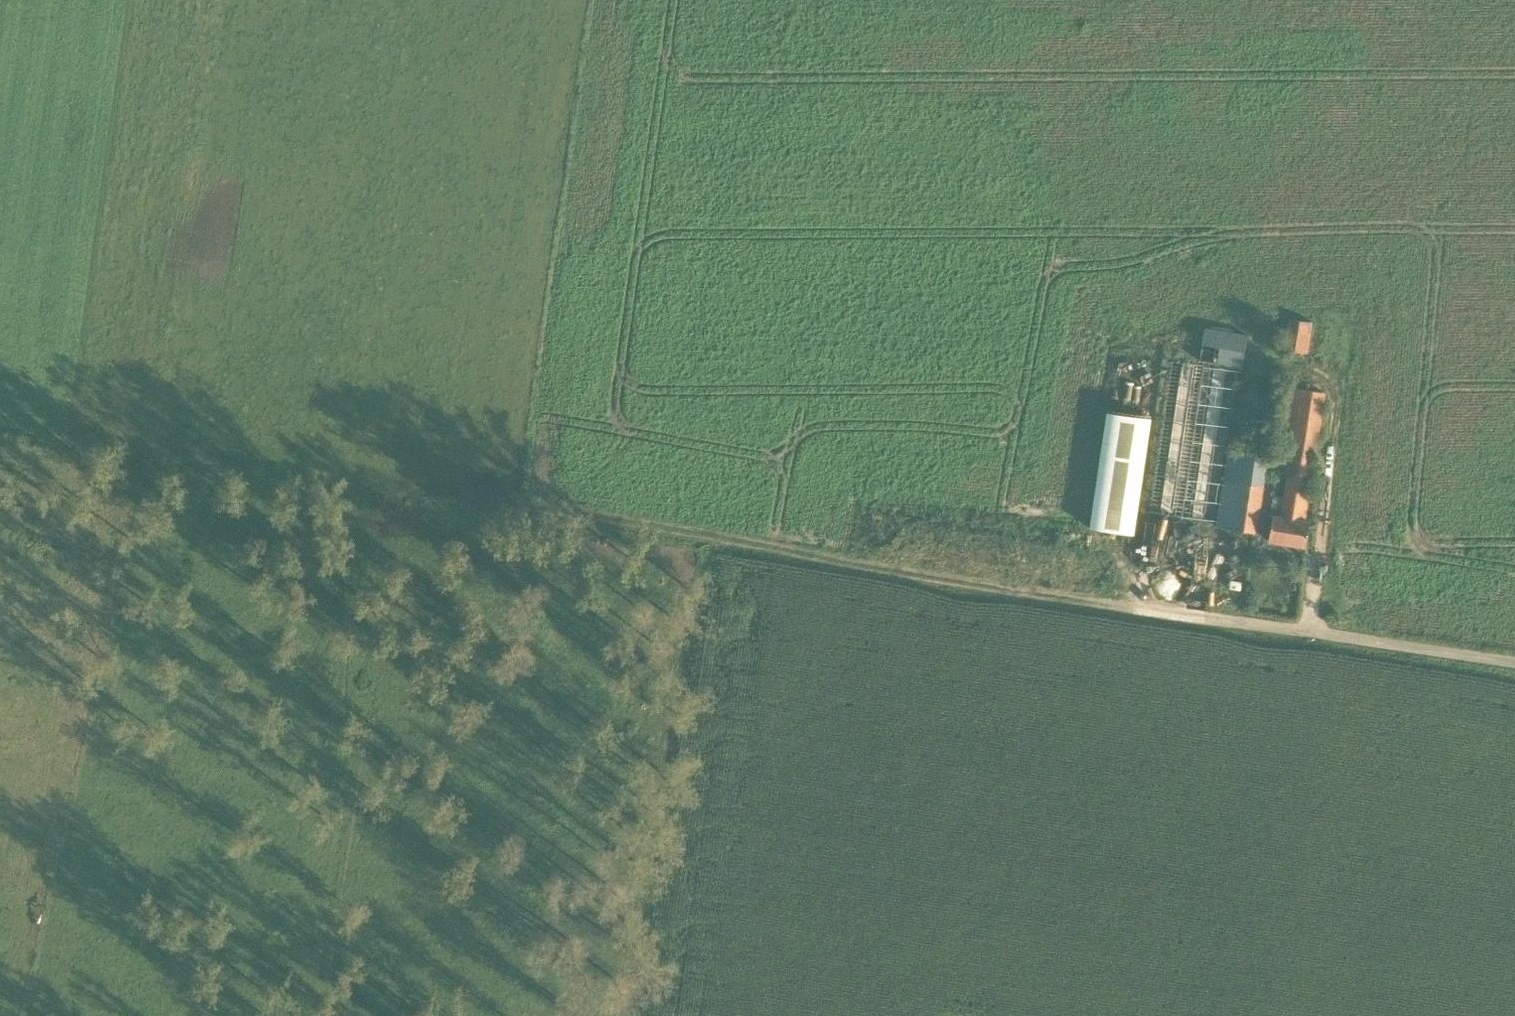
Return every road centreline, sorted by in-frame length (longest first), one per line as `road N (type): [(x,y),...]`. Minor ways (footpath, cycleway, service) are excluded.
road 1 (unclassified): [(1514,657),(1216,613)]

